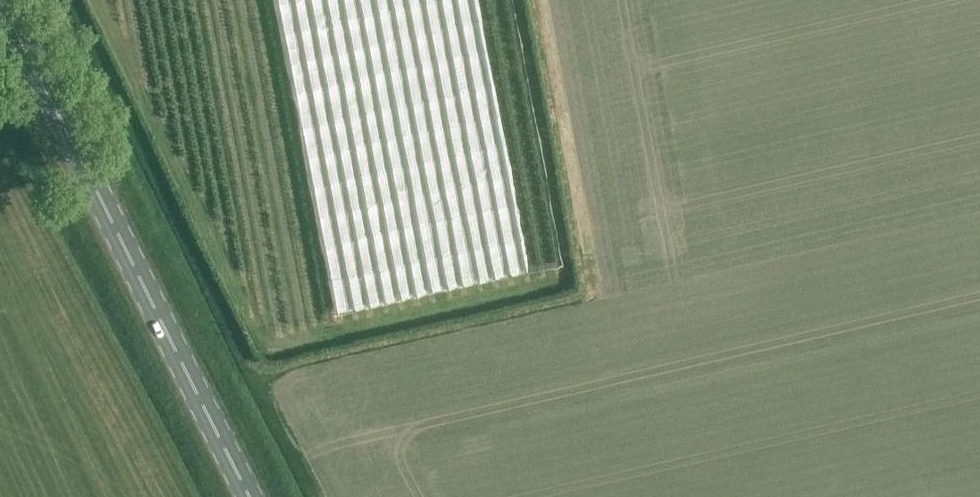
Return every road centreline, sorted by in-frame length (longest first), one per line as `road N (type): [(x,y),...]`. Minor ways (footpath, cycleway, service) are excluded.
road 1 (primary): [(243,496),(0,4)]

